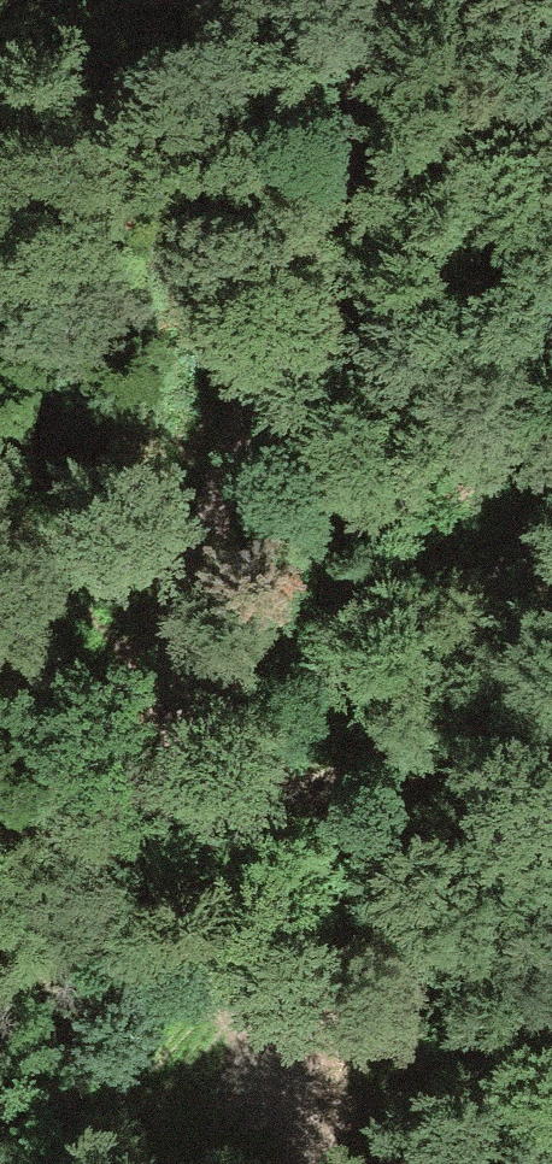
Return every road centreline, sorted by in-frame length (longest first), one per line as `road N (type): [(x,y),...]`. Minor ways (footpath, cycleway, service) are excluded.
road 1 (track): [(385,0),(343,169),(180,621),(185,725),(284,1027)]
road 2 (track): [(551,486),(404,763),(284,1027)]
road 3 (track): [(64,1163),(80,1147),(284,1027)]
road 4 (track): [(284,1027),(322,1163)]

